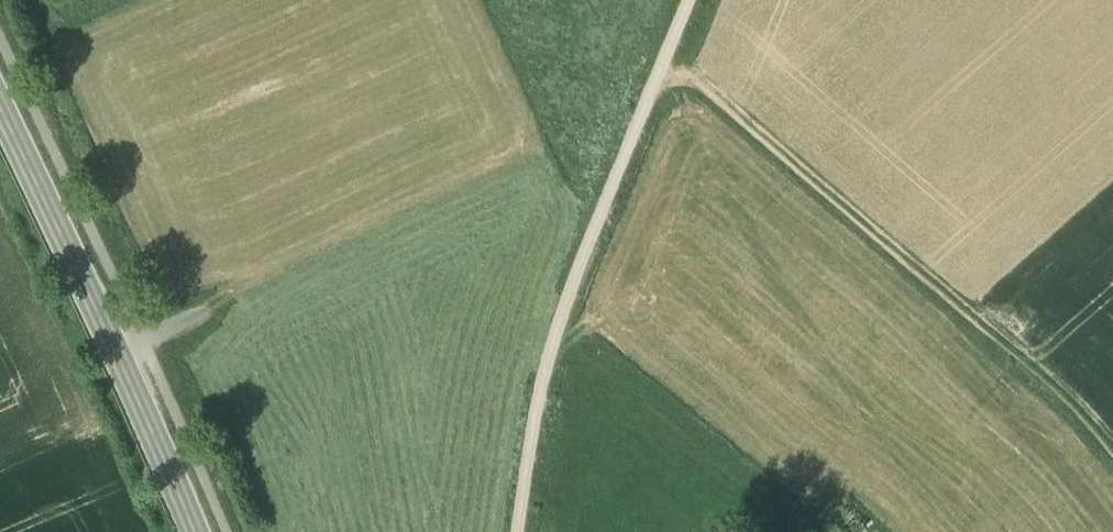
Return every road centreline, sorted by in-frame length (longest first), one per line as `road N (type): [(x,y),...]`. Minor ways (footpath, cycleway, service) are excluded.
road 1 (track): [(672,76),(1112,455)]
road 2 (track): [(703,0),(569,348),(541,531)]
road 3 (secondary): [(194,531),(0,97)]
road 4 (track): [(812,531),(574,335)]

